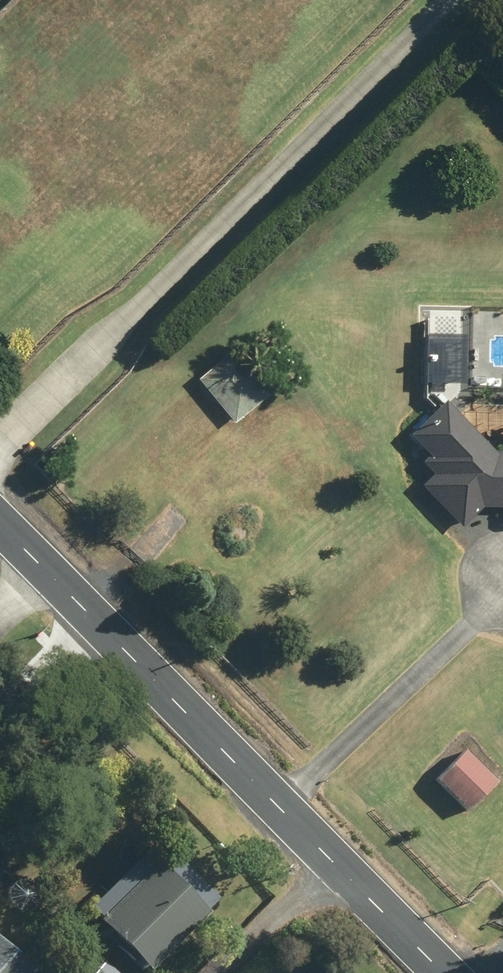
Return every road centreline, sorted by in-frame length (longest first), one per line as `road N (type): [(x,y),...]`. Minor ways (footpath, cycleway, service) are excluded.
road 1 (tertiary): [(0,534),(431,972)]

